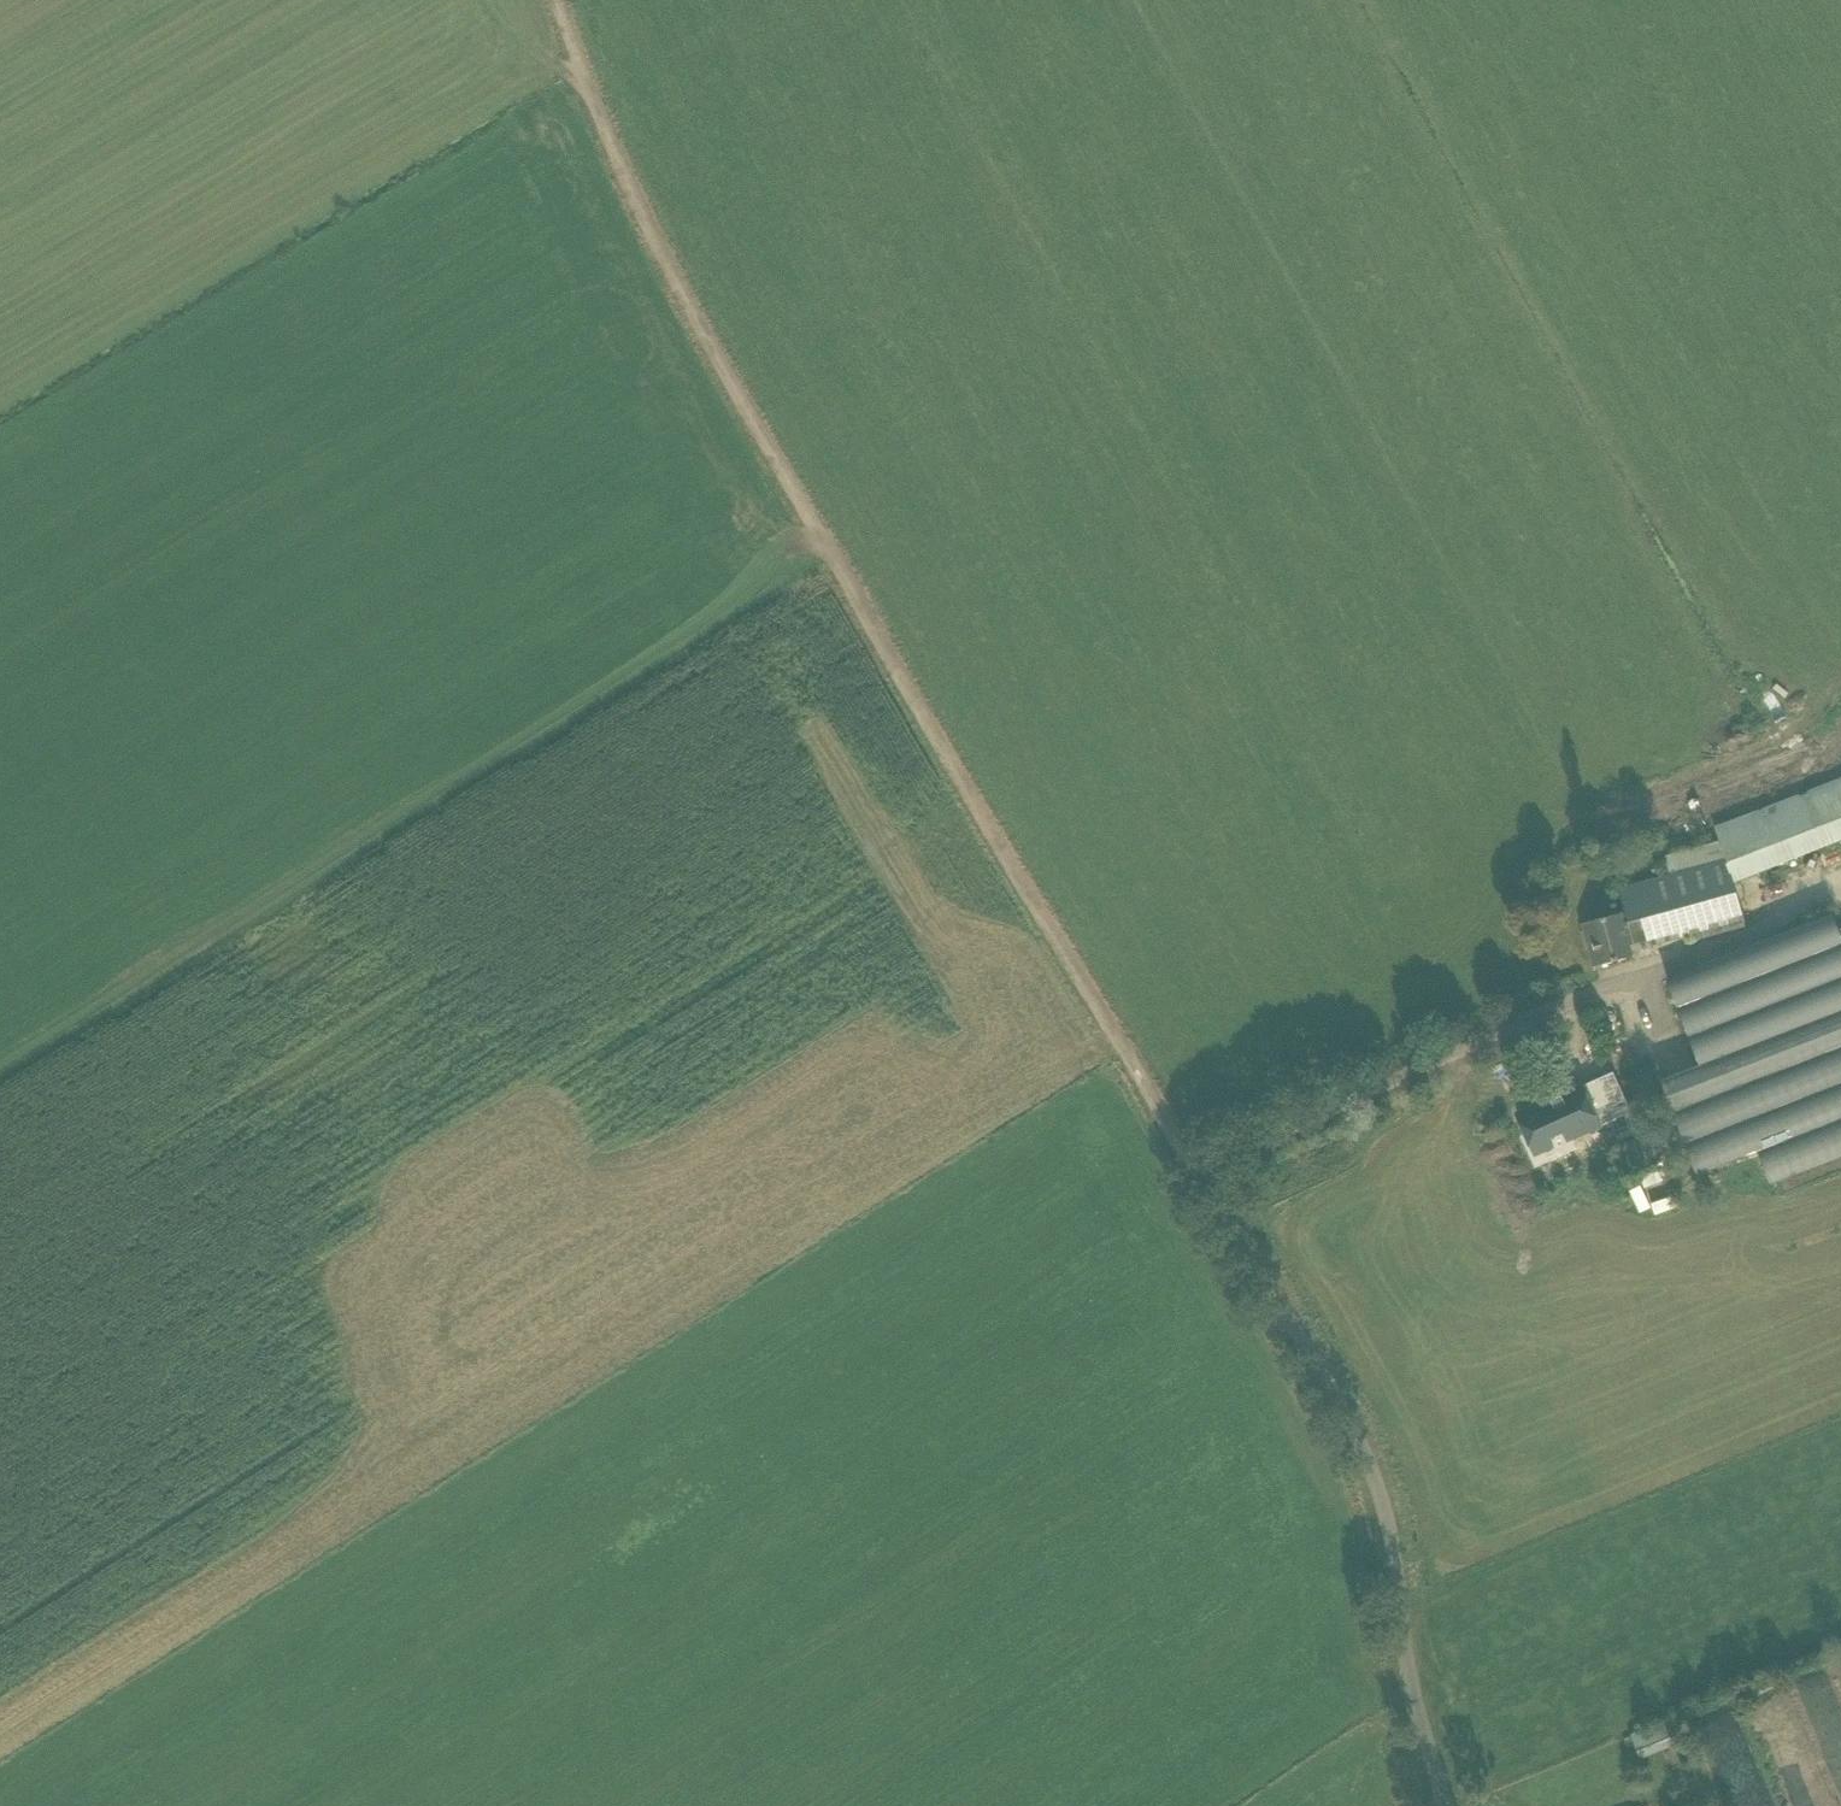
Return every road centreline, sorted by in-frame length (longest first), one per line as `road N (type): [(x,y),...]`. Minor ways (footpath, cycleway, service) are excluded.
road 1 (track): [(559,0),(629,186),(716,360),(1189,1155)]
road 2 (unclassified): [(1442,1805),(1420,1733),(1383,1508),(1322,1374),(1189,1155)]

